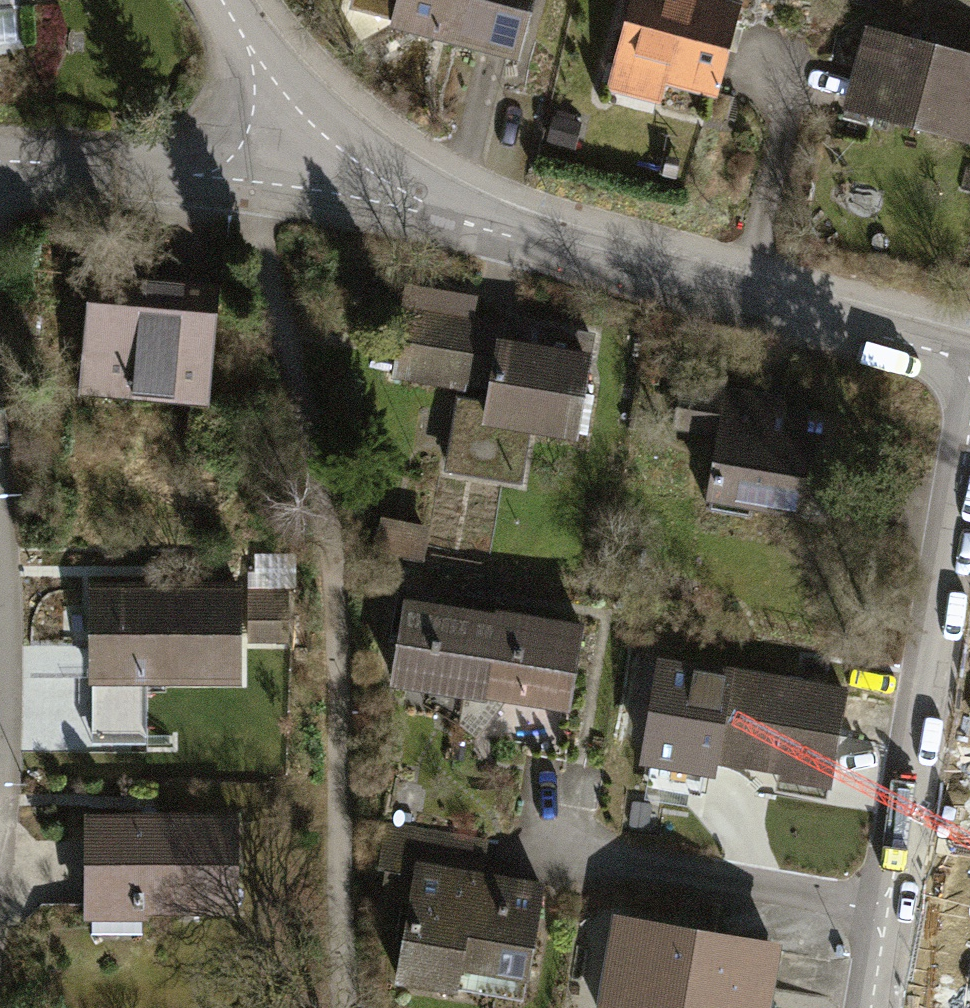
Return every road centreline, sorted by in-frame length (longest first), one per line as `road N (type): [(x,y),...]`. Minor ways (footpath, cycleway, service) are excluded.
road 1 (residential): [(969,369),(311,188)]
road 2 (residential): [(877,1007),(969,449)]
road 3 (residential): [(311,188),(0,167)]
road 4 (residential): [(311,188),(223,0)]

